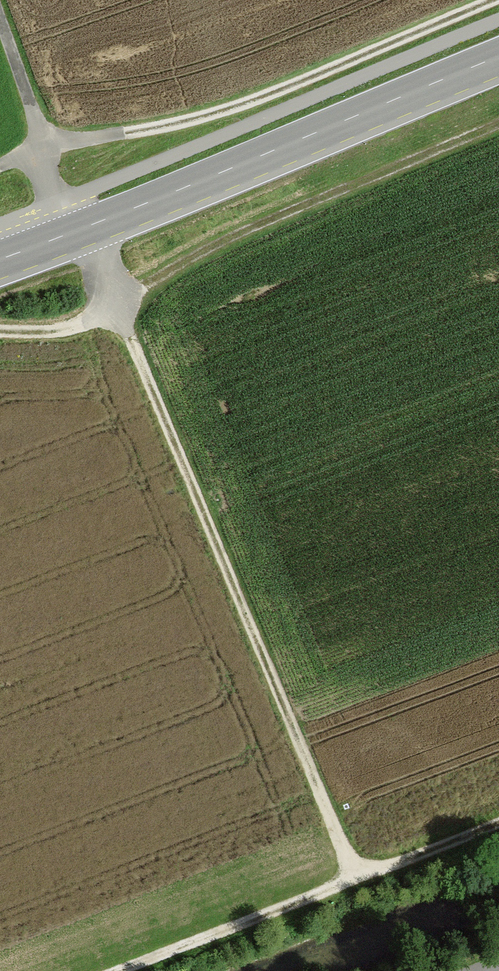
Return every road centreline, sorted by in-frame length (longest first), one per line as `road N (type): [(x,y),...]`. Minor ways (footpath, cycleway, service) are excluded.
road 1 (track): [(116,310),(361,875)]
road 2 (primary): [(0,259),(498,57)]
road 3 (track): [(492,0),(192,120),(43,142)]
road 4 (track): [(498,126),(151,275),(116,310)]
road 5 (track): [(113,970),(498,821)]
road 6 (track): [(43,142),(49,190),(116,310)]
road 7 (track): [(43,142),(0,21)]

